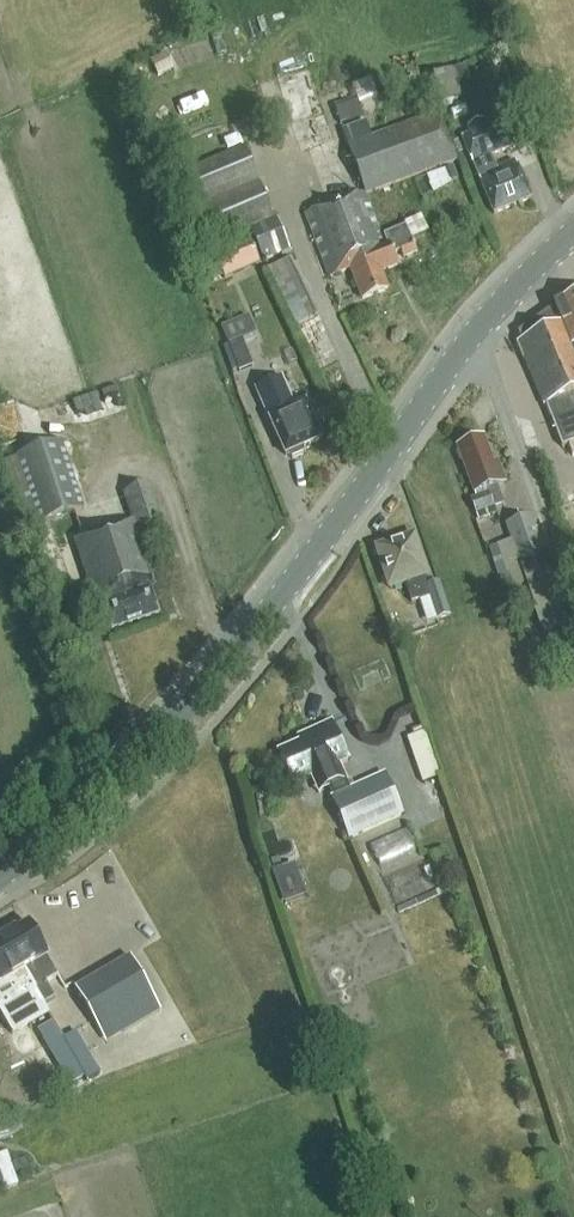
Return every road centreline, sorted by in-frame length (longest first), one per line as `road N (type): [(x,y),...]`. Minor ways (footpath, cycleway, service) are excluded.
road 1 (secondary): [(0,877),(89,806),(159,733),(471,335),(573,228)]
road 2 (track): [(573,622),(471,335)]

